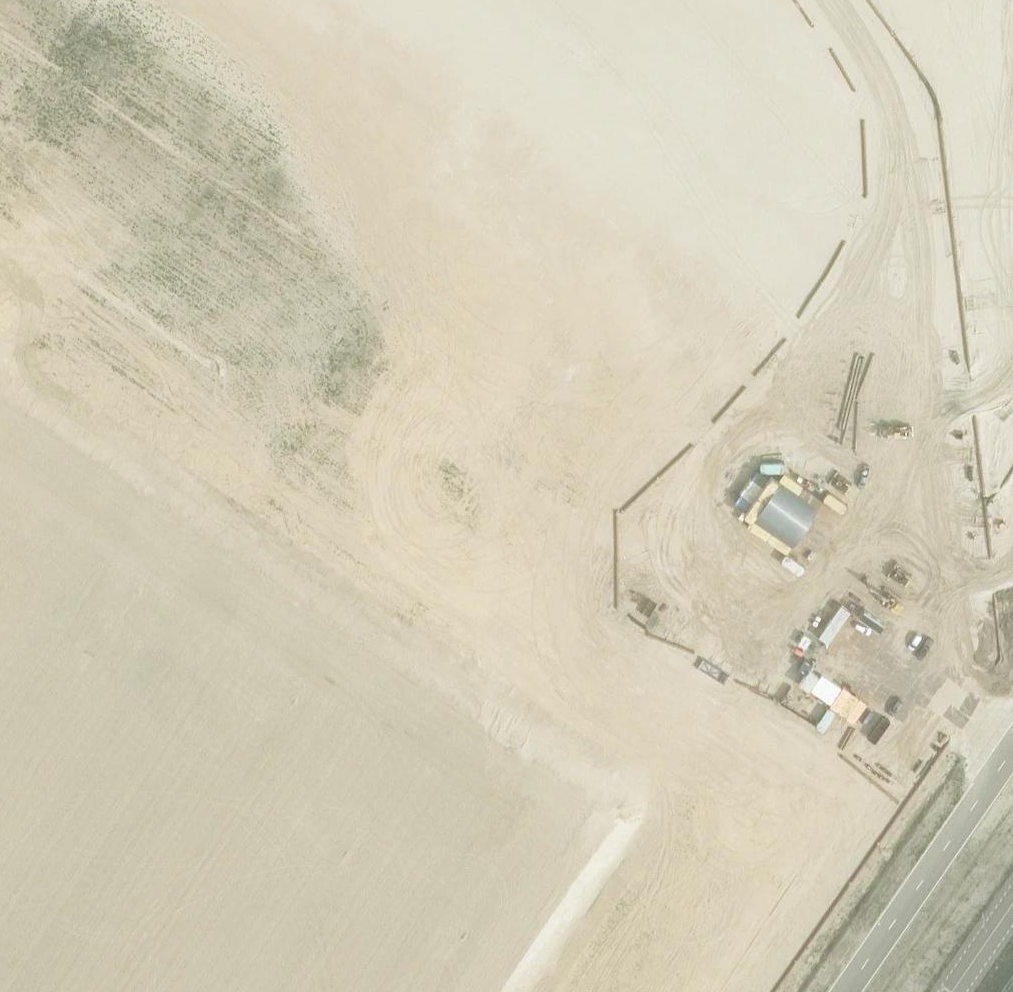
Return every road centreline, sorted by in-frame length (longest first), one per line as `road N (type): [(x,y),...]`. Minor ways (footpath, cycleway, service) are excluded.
road 1 (unclassified): [(1012,748),(844,991)]

